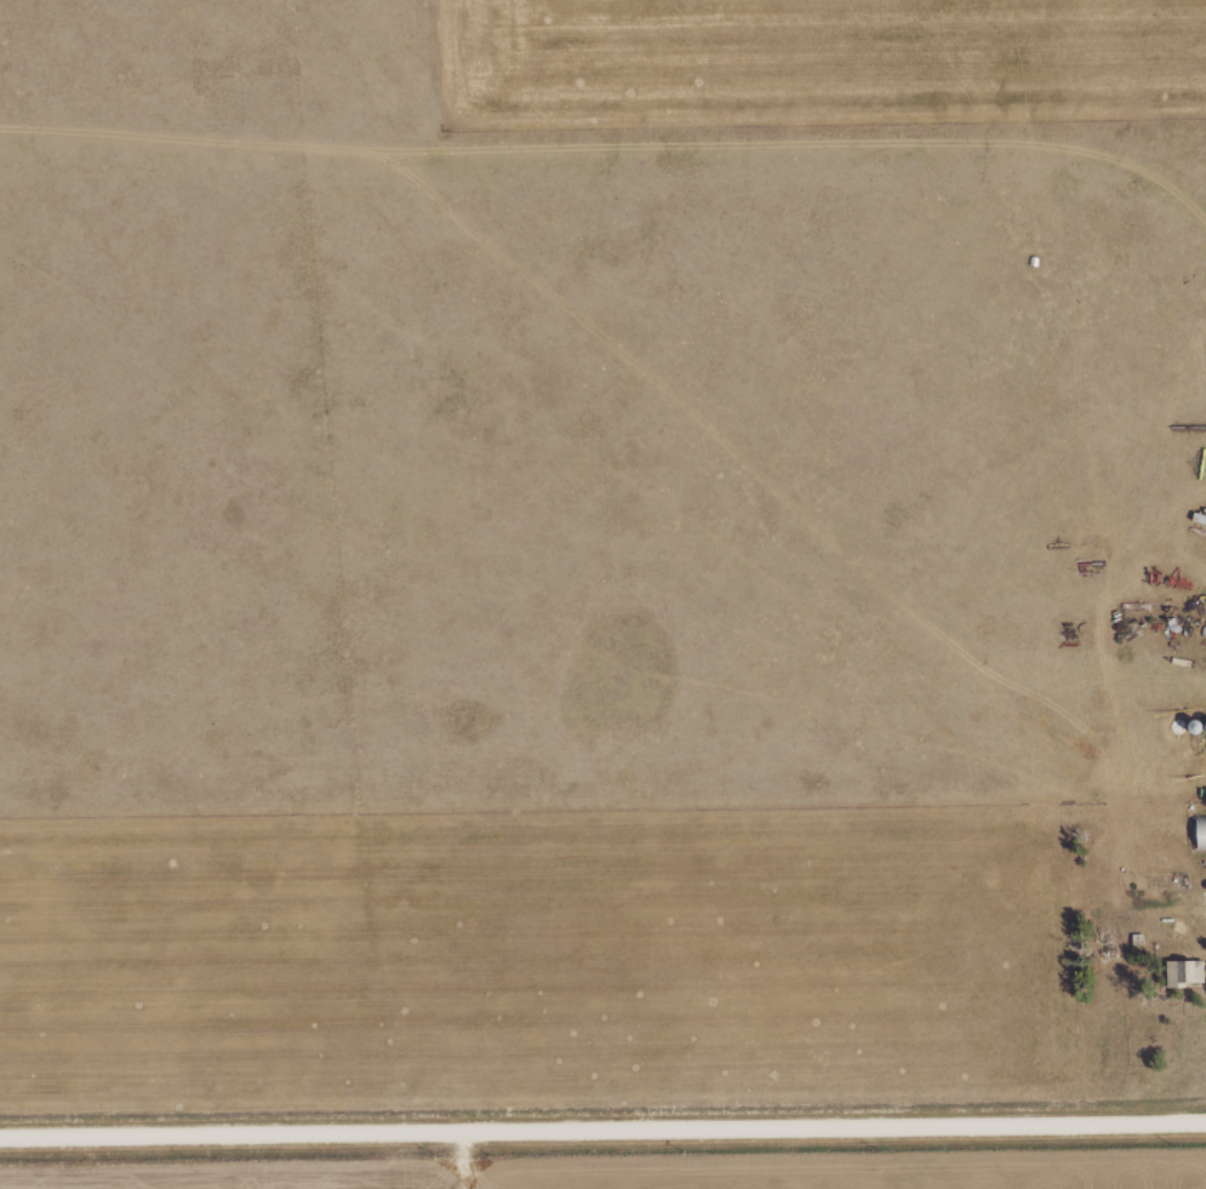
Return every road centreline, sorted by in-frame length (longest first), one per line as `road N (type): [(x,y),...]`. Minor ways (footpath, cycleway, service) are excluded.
road 1 (residential): [(0,1133),(1205,1117)]

